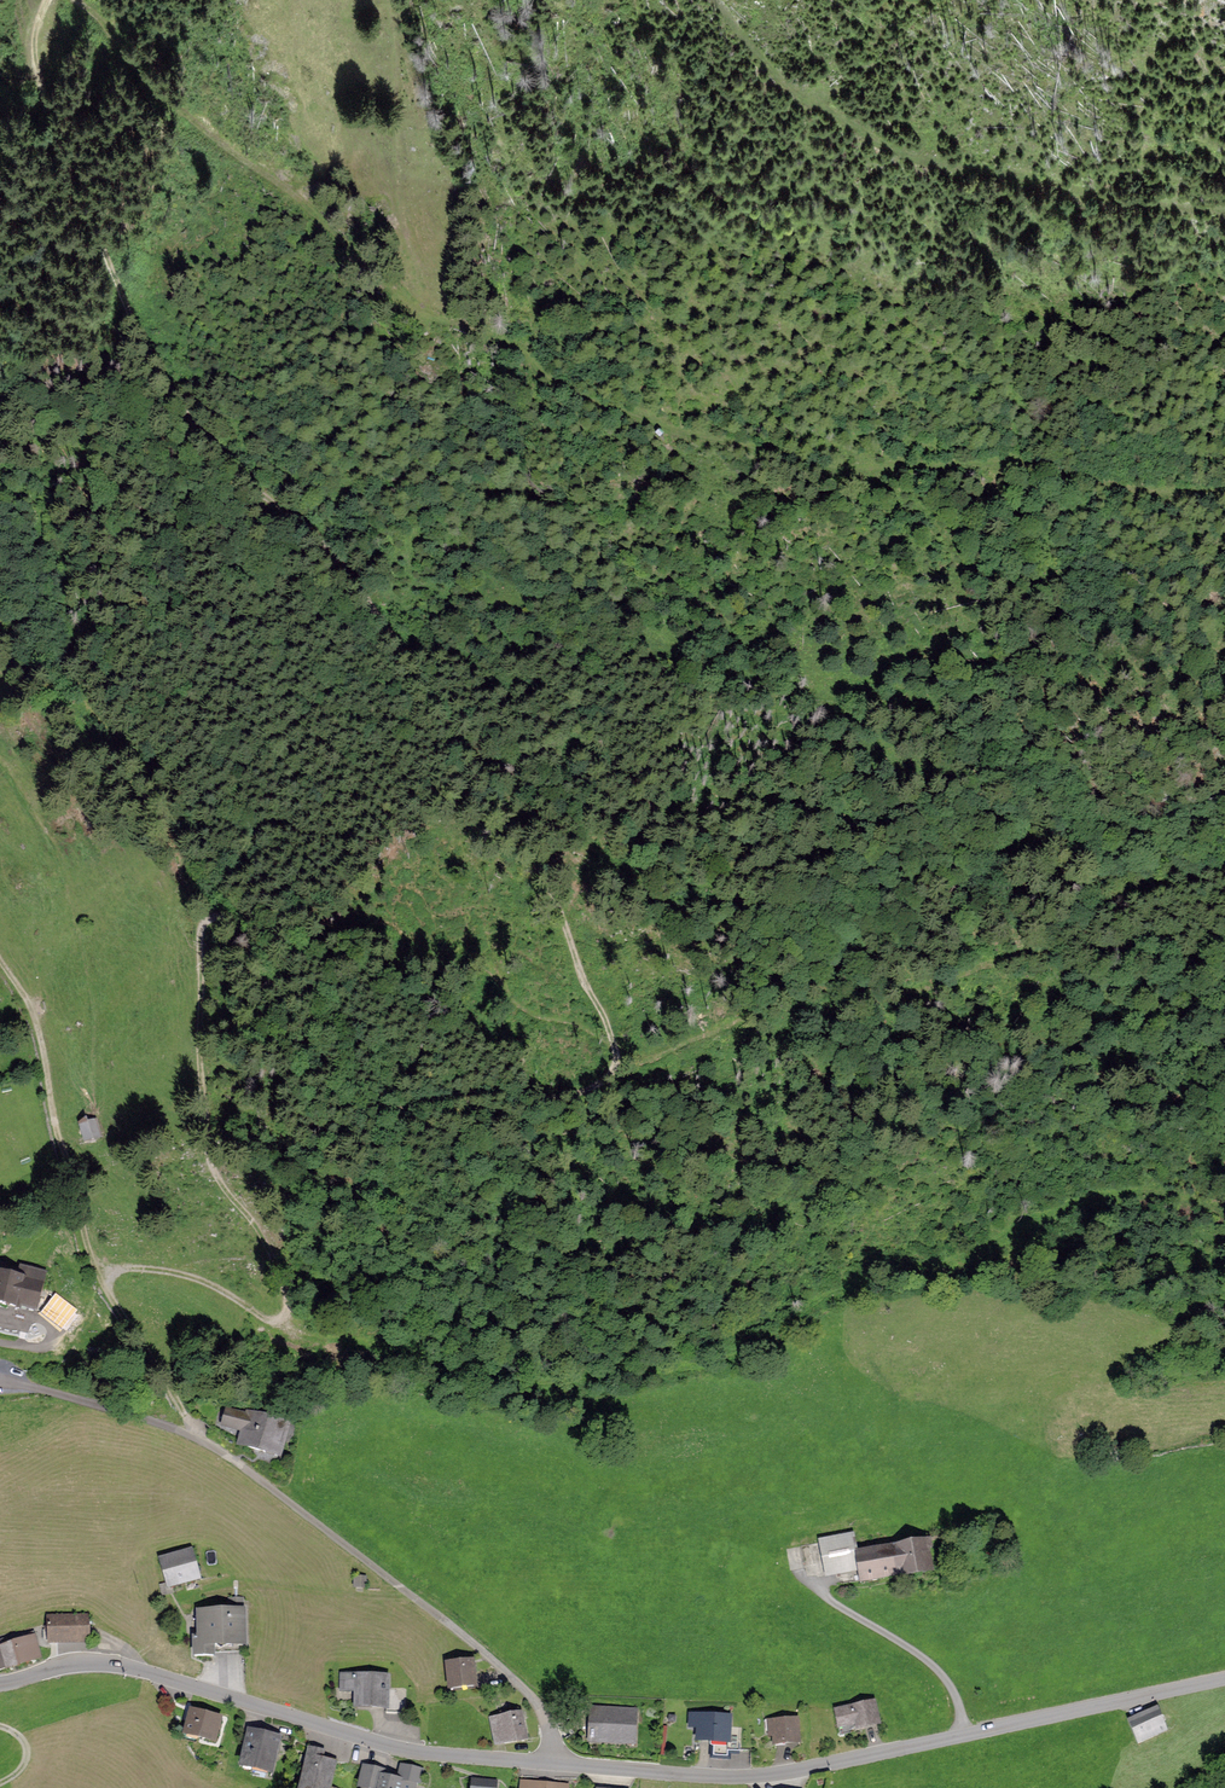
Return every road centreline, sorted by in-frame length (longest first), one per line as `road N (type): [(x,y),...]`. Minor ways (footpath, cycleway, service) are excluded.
road 1 (track): [(103,1276),(144,1269),(189,1277),(273,1319),(288,1304),(272,1251),(209,1155),(201,923),(233,926),(281,1010),(331,1070),(375,1103),(395,1109),(489,1095),(539,1099),(576,1093),(622,1065),(561,918),(354,585),(153,360),(32,55),(49,0)]
road 2 (track): [(73,0),(186,115),(439,329),(508,343),(547,376),(613,407),(702,439),(798,454),(1010,466),(1224,492)]
road 3 (track): [(395,1109),(413,1162),(517,1252),(641,1327),(745,1353),(793,1318),(1100,1199),(1158,1191),(1224,1209)]
road 4 (unclassified): [(550,1765),(546,1717),(523,1688),(227,1456),(176,1429),(0,1381)]
road 5 (tertiary): [(550,1765),(751,1778),(1224,1678)]
road 6 (track): [(622,1065),(802,990),(895,995),(993,966),(1170,878),(1224,867)]
road 7 (track): [(712,0),(740,39),(909,161),(1224,207)]
road 8 (tertiary): [(0,1681),(89,1661),(167,1677),(392,1749),(550,1765)]
road 9 (track): [(201,1441),(86,1240),(44,1048),(25,992),(0,956)]
road 10 (track): [(273,1319),(306,1338),(428,1356),(539,1386),(745,1353)]
road 11 (track): [(212,920),(155,791),(52,668),(0,620)]
road 12 (track): [(493,805),(618,867),(664,880),(716,884),(803,868)]
road 13 (track): [(218,1578),(412,1596)]

